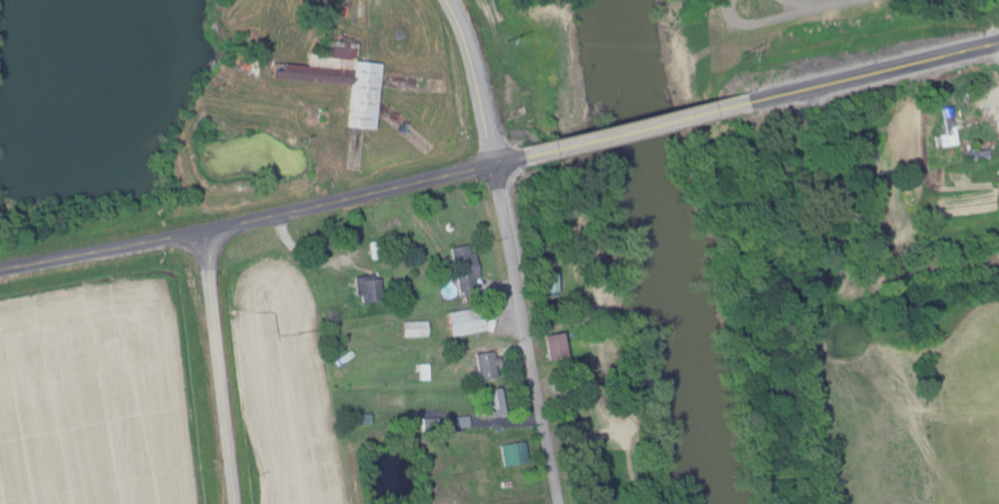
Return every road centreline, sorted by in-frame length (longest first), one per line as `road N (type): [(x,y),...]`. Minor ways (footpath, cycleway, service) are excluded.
road 1 (secondary): [(0,269),(204,233),(518,159)]
road 2 (residential): [(560,503),(494,166)]
road 3 (secondary): [(235,503),(204,233)]
road 4 (secondary): [(754,101),(998,47)]
road 5 (secondary): [(518,159),(754,101)]
road 6 (secondary): [(494,166),(466,53),(438,0)]

